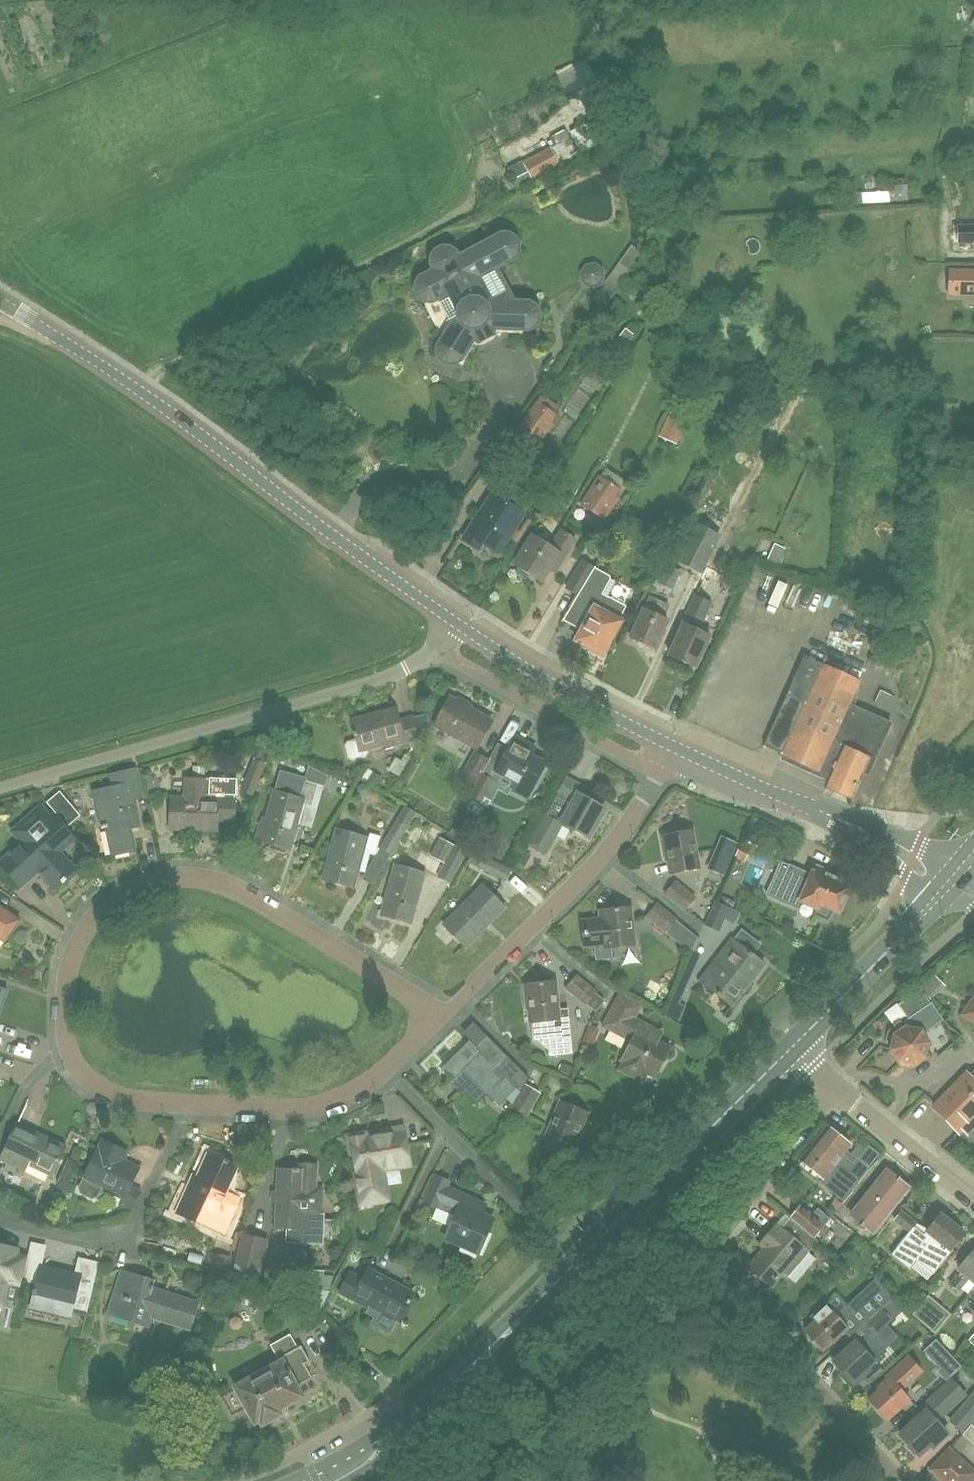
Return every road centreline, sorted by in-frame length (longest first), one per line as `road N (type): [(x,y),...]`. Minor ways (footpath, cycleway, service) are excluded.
road 1 (secondary): [(451,622),(131,384),(0,303)]
road 2 (residential): [(69,1050),(66,994),(81,937),(123,895),(174,878),(246,893),(439,1019)]
road 3 (residential): [(901,1480),(698,1260),(838,1089)]
road 4 (unclassified): [(0,789),(388,675),(432,651)]
road 5 (primary): [(540,1304),(800,1044)]
road 6 (residential): [(439,1019),(606,851),(660,773)]
road 7 (secondary): [(958,878),(672,744)]
road 8 (primary): [(540,1304),(402,1418),(290,1480)]
road 9 (residential): [(0,1210),(28,1229),(73,1239),(120,1235),(134,1225),(188,1105)]
road 10 (primary): [(349,1480),(440,1417),(540,1304)]
road 11 (residential): [(432,651),(660,773)]
road 12 (secondary): [(672,744),(451,622)]
road 13 (primary): [(800,1044),(958,878)]
road 14 (residential): [(188,1105),(317,1106),(386,1070)]
road 15 (residential): [(526,1214),(386,1070)]
road 16 (unclassified): [(973,1201),(838,1089)]
road 17 (residential): [(188,1105),(108,1092),(69,1050)]

